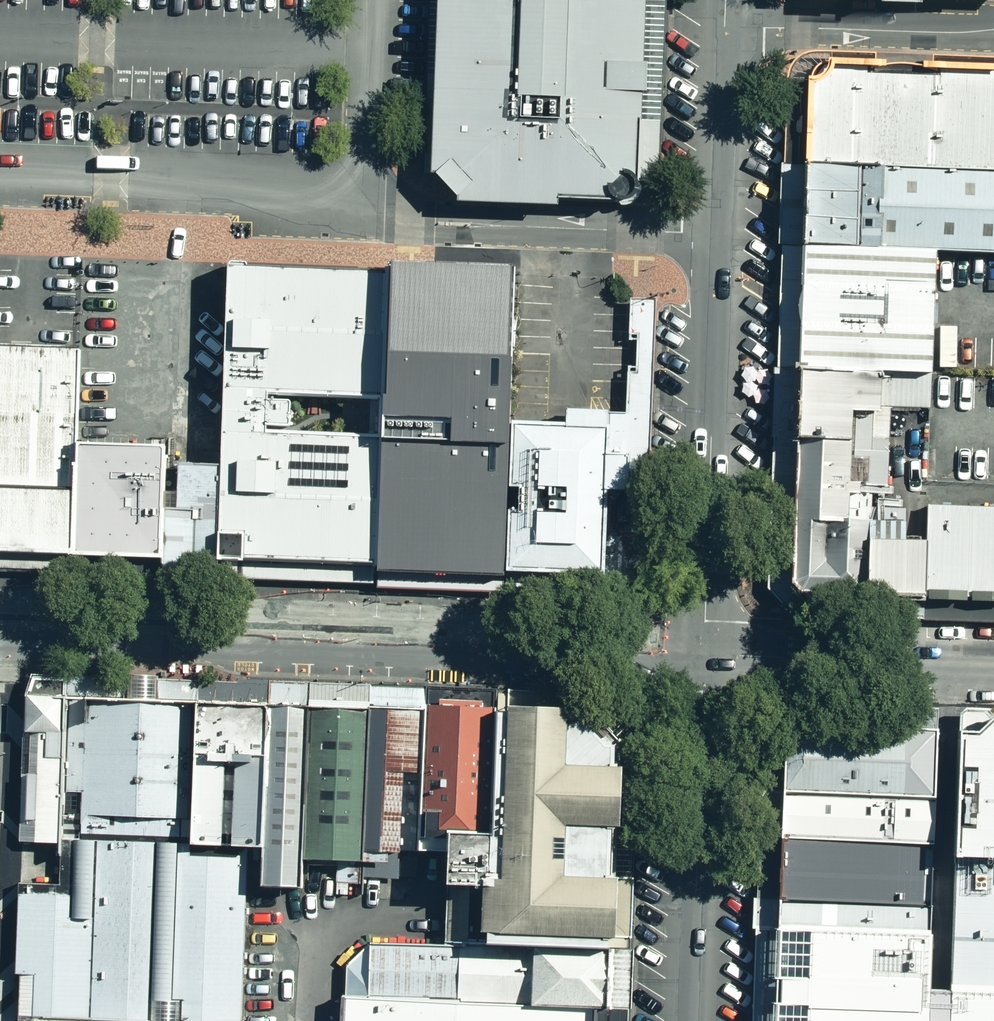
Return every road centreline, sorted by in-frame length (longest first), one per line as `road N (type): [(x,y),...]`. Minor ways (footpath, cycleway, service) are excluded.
road 1 (unclassified): [(703,655),(0,628)]
road 2 (unclassified): [(724,26),(703,655)]
road 3 (unclassified): [(703,655),(690,1020)]
road 4 (unclassified): [(993,667),(703,655)]
road 5 (unclassified): [(724,26),(993,30)]

